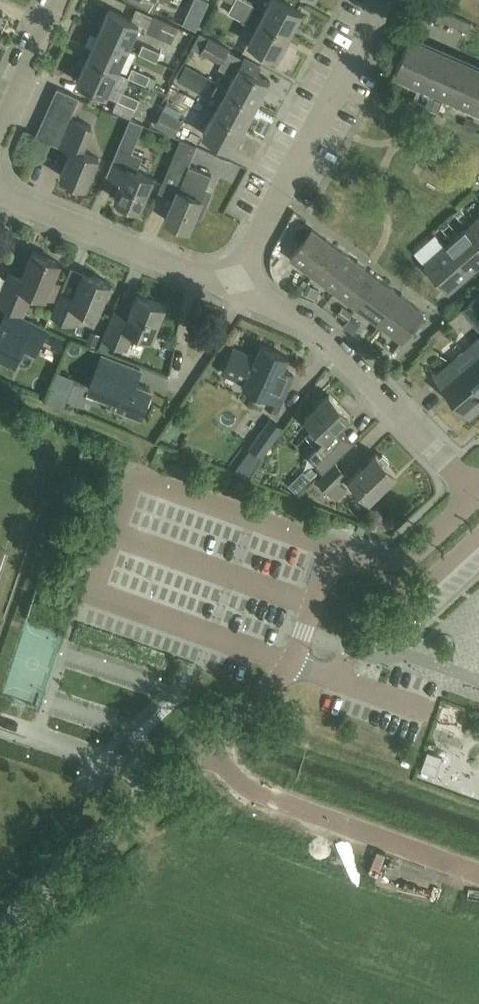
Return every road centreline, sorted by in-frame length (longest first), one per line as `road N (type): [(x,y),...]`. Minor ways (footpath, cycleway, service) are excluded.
road 1 (unclassified): [(478,493),(312,329),(232,285)]
road 2 (unclassified): [(232,285),(379,0)]
road 3 (residential): [(207,746),(254,792),(478,874)]
road 4 (unclassified): [(0,929),(207,746)]
road 5 (unclassified): [(291,662),(328,569),(410,556),(478,493)]
road 6 (unclassified): [(232,285),(0,191)]
road 7 (unclassified): [(291,662),(328,676),(478,536)]
road 8 (residential): [(0,120),(57,0)]

